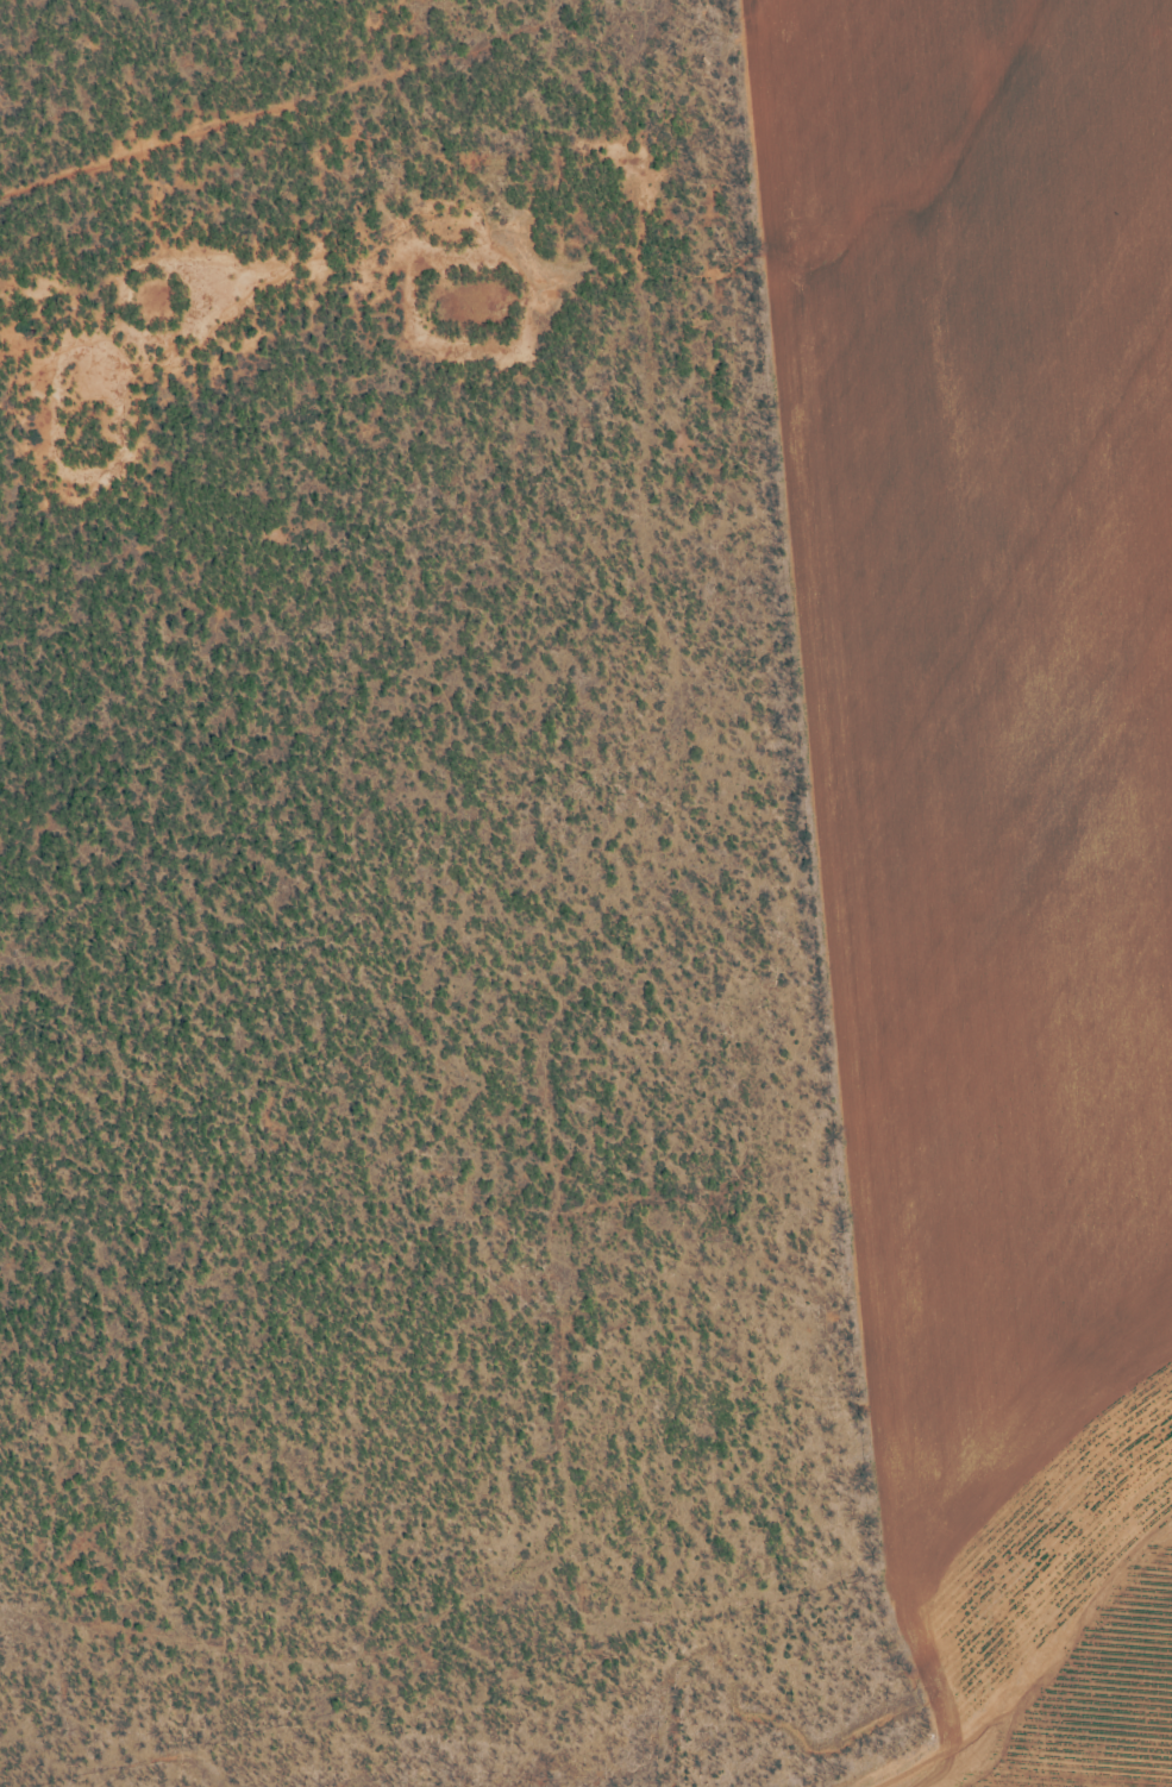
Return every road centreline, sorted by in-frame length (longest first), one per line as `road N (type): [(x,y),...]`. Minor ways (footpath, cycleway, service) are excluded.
road 1 (residential): [(578,0),(576,18),(305,108),(0,153)]

